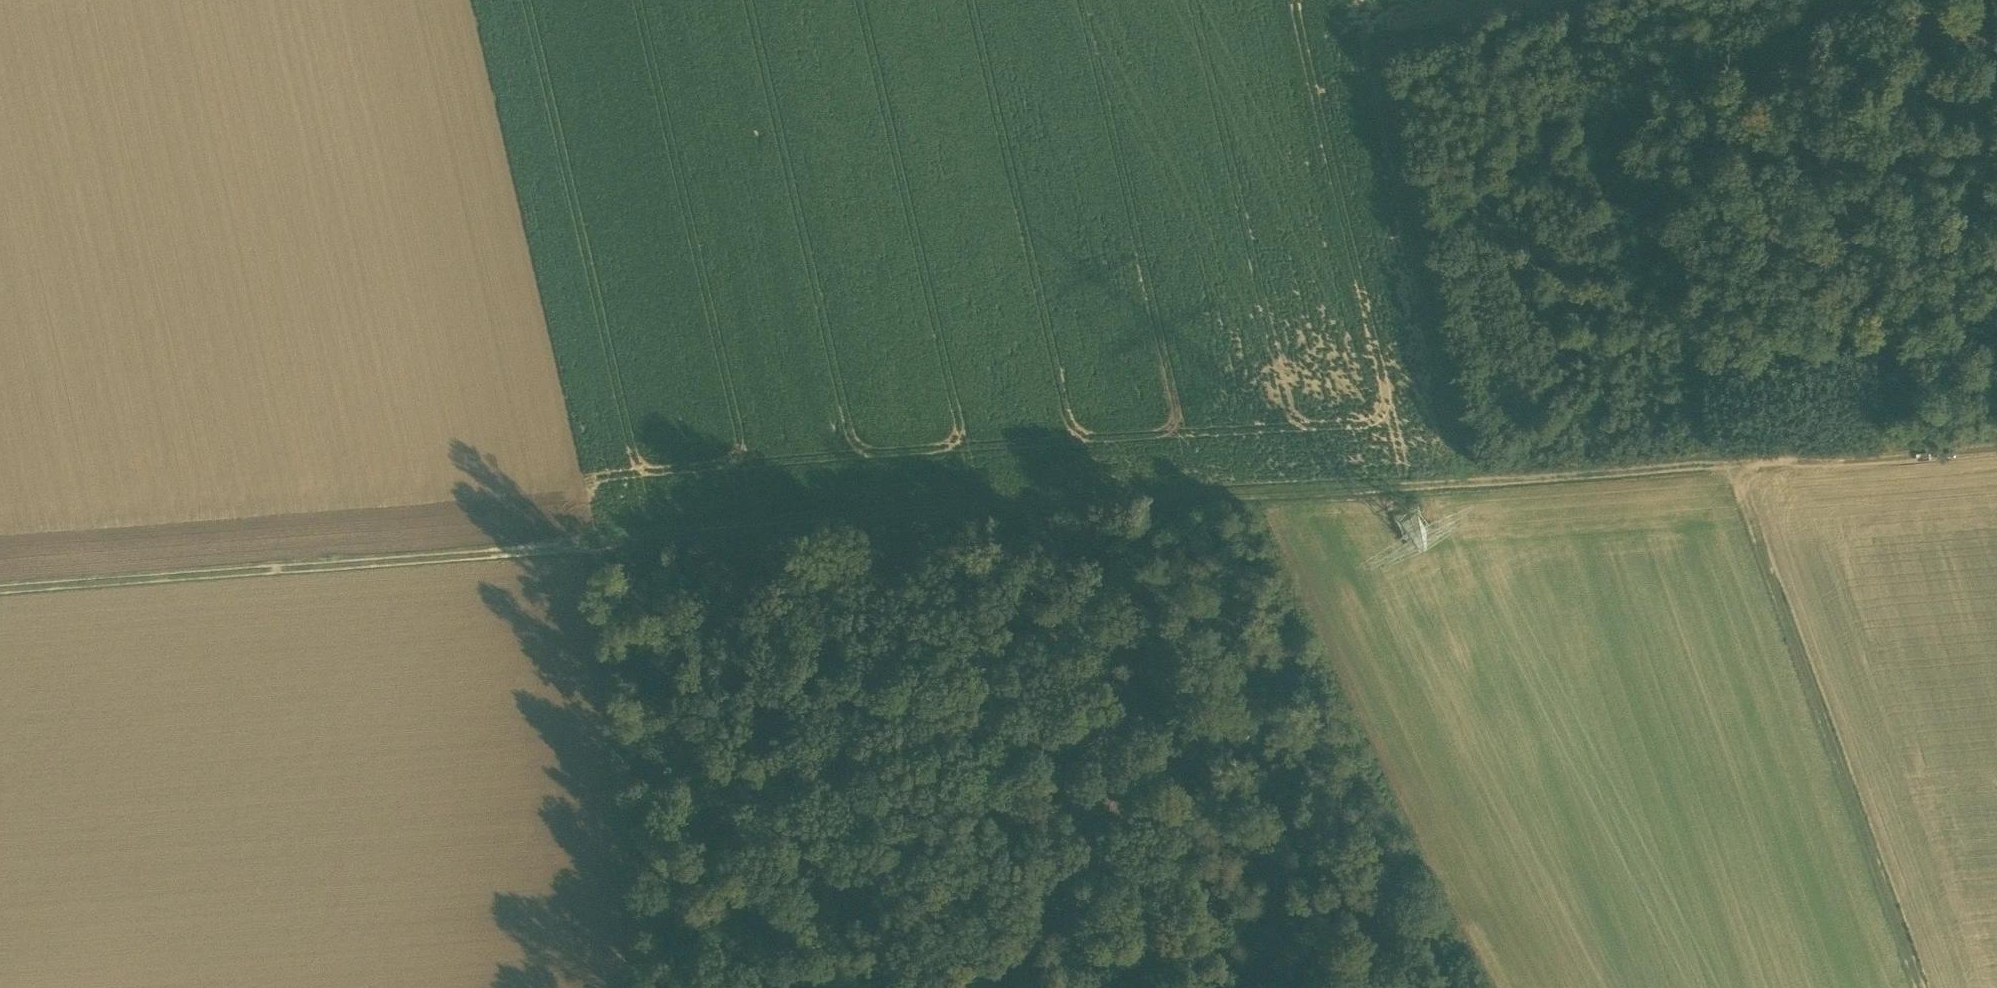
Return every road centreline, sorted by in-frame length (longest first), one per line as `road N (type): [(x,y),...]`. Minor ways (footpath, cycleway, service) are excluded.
road 1 (track): [(1731,463),(0,589)]
road 2 (track): [(1920,987),(1731,463)]
road 3 (track): [(1470,482),(1375,39)]
road 4 (track): [(633,987),(597,544)]
road 5 (track): [(1731,463),(1996,443)]

